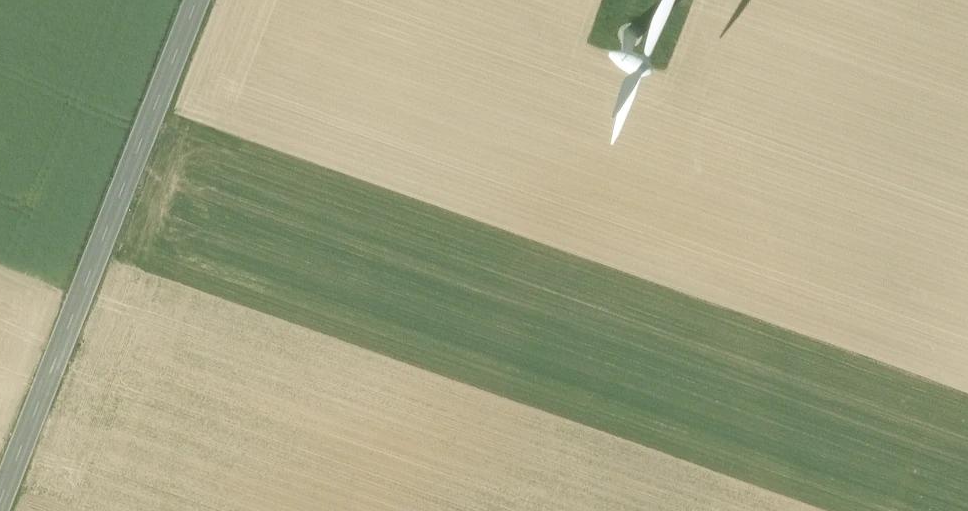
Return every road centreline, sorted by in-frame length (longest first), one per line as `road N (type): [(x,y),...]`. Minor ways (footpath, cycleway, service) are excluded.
road 1 (secondary): [(199,0),(0,508)]

